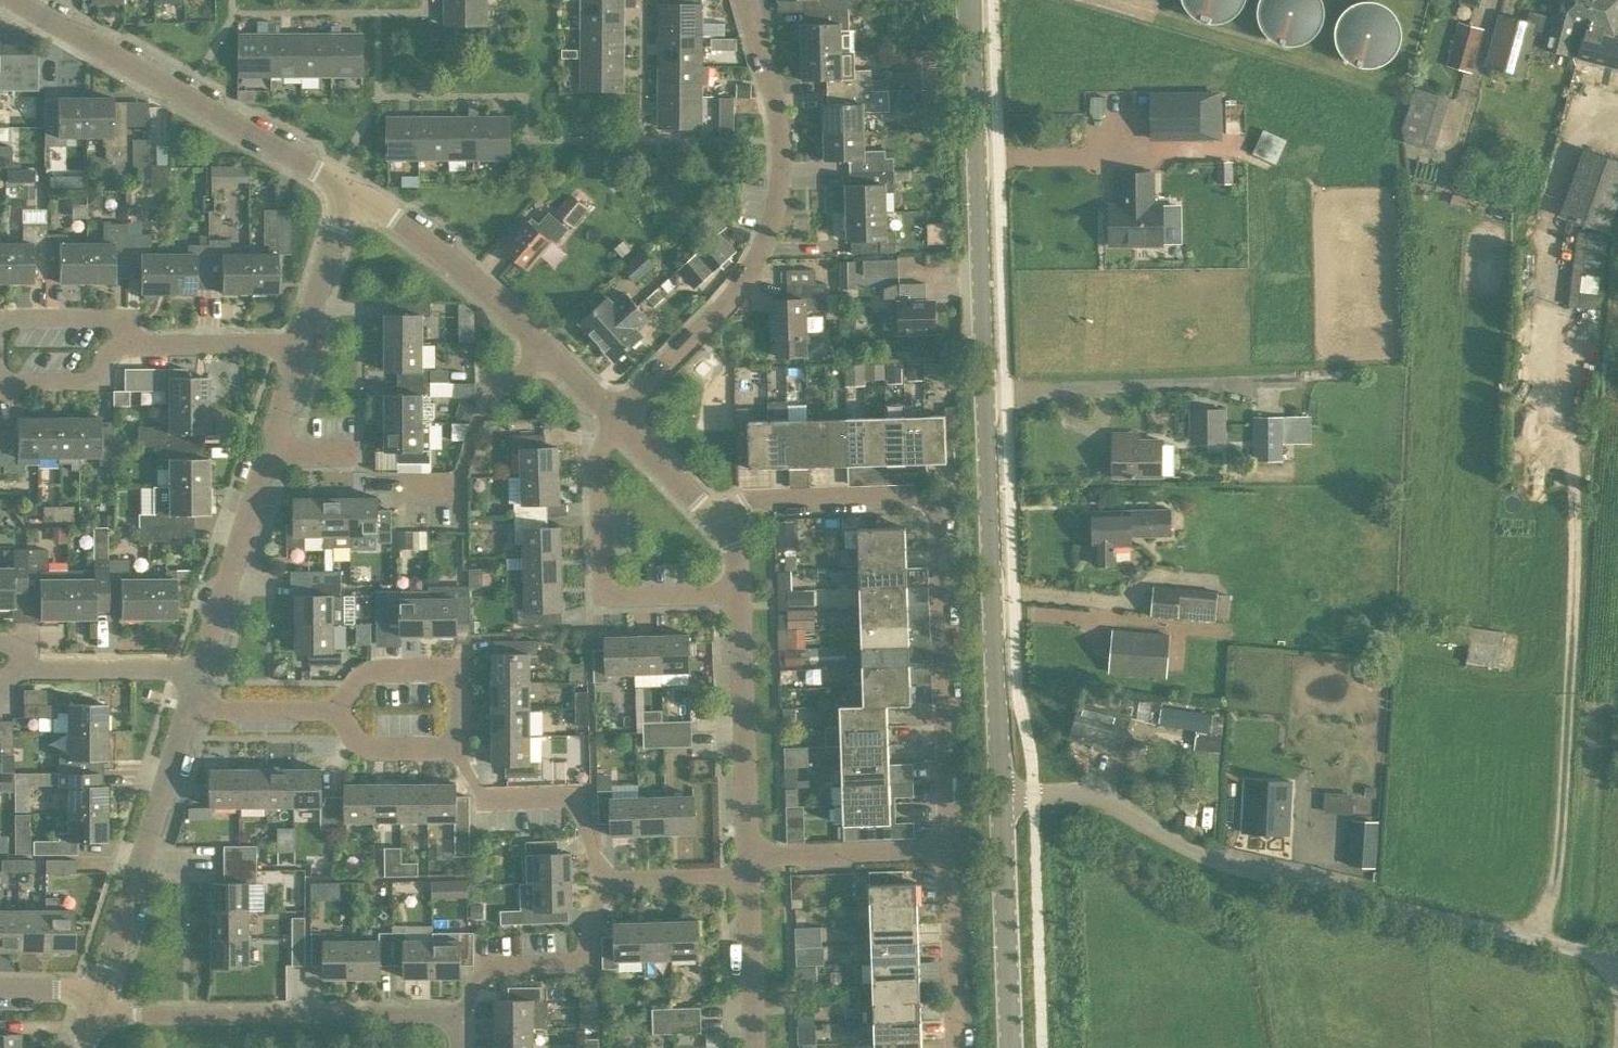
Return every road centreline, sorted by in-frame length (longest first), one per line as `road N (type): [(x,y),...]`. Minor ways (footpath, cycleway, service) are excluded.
road 1 (secondary): [(1002,794),(972,0)]
road 2 (unclassified): [(1617,961),(1245,872),(1092,792),(1002,794)]
road 3 (residential): [(949,852),(941,499),(771,504),(722,523)]
road 4 (residential): [(618,416),(754,272),(774,232),(785,141),(748,0)]
road 5 (residential): [(351,193),(17,0)]
road 6 (residential): [(456,1018),(95,1017)]
road 7 (residential): [(618,416),(419,232),(351,193)]
road 8 (residential): [(131,347),(107,356),(101,384),(0,385),(0,322),(123,321)]
road 9 (residential): [(737,595),(603,597),(597,443),(618,416)]
road 10 (residential): [(103,992),(189,711)]
road 11 (residential): [(750,857),(737,595)]
road 12 (secondary): [(1009,1047),(1002,794)]
road 13 (residential): [(456,1018),(479,980),(498,967),(580,964),(604,879)]
road 14 (residential): [(604,879),(578,796),(485,797),(459,750)]
road 15 (residential): [(201,670),(270,455)]
road 16 (residential): [(459,750),(457,671),(377,670),(341,712)]
road 17 (residential): [(750,857),(949,852)]
road 18 (residential): [(955,1047),(949,852)]
road 19 (residential): [(201,670),(26,670)]
road 20 (residential): [(304,348),(131,347)]
road 21 (residential): [(755,1047),(750,875)]
road 22 (residential): [(304,348),(351,193)]
road 23 (residential): [(341,712),(189,711)]
road 24 (residential): [(722,523),(618,416)]
road 25 (residential): [(604,879),(750,875)]
road 26 (residential): [(459,750),(368,750),(341,712)]

